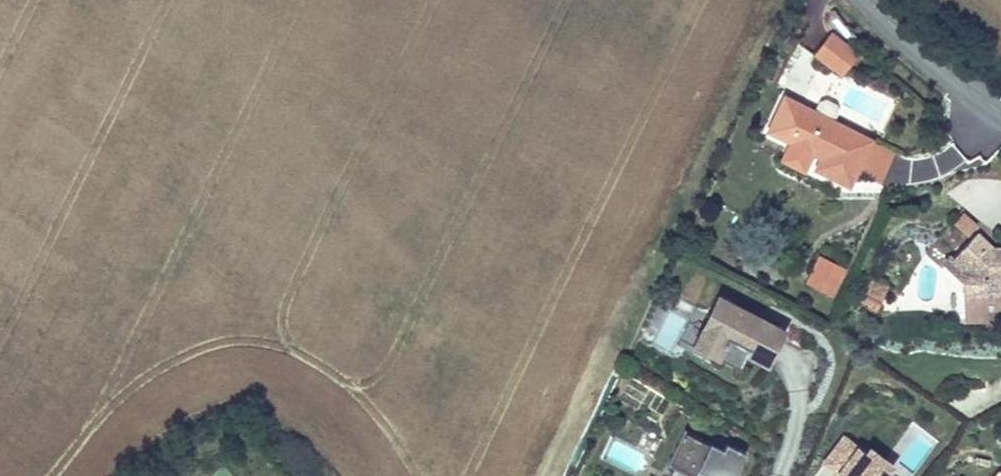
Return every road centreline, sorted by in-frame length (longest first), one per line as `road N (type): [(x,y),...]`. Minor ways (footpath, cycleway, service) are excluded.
road 1 (tertiary): [(867,0),(1000,112)]

